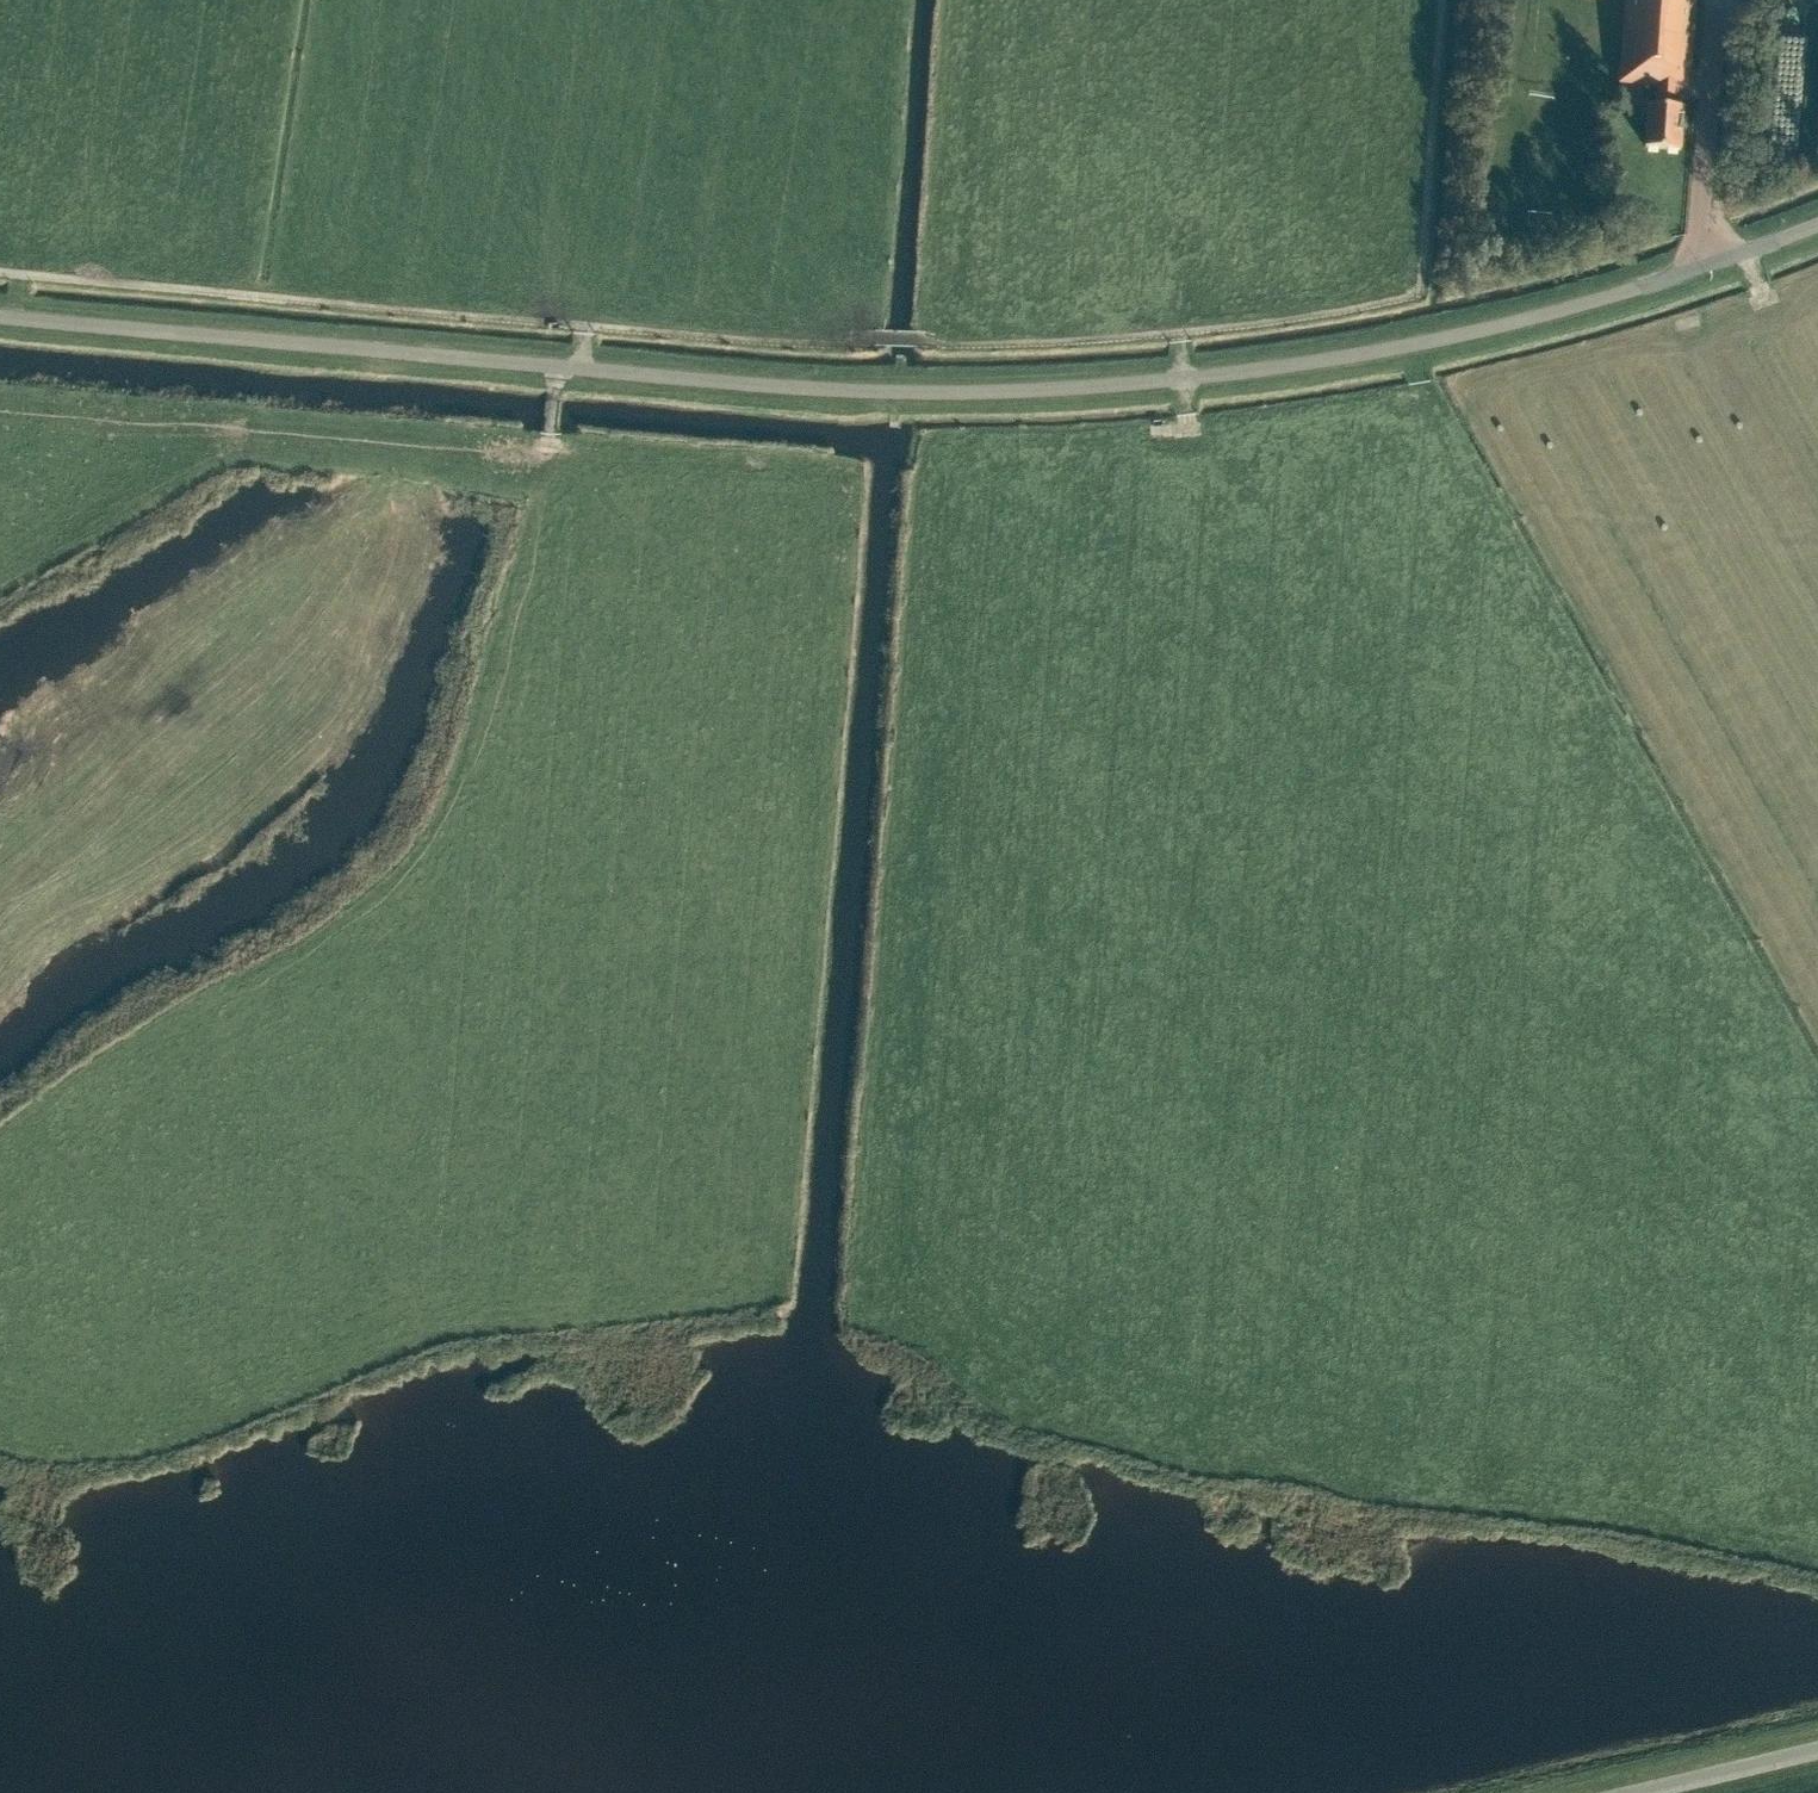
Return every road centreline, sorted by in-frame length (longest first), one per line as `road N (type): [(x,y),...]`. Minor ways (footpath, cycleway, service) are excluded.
road 1 (unclassified): [(0,310),(659,376),(948,389),(1221,370),(1469,329),(1667,274),(1817,220)]
road 2 (unclassified): [(1817,1760),(1678,1792)]

